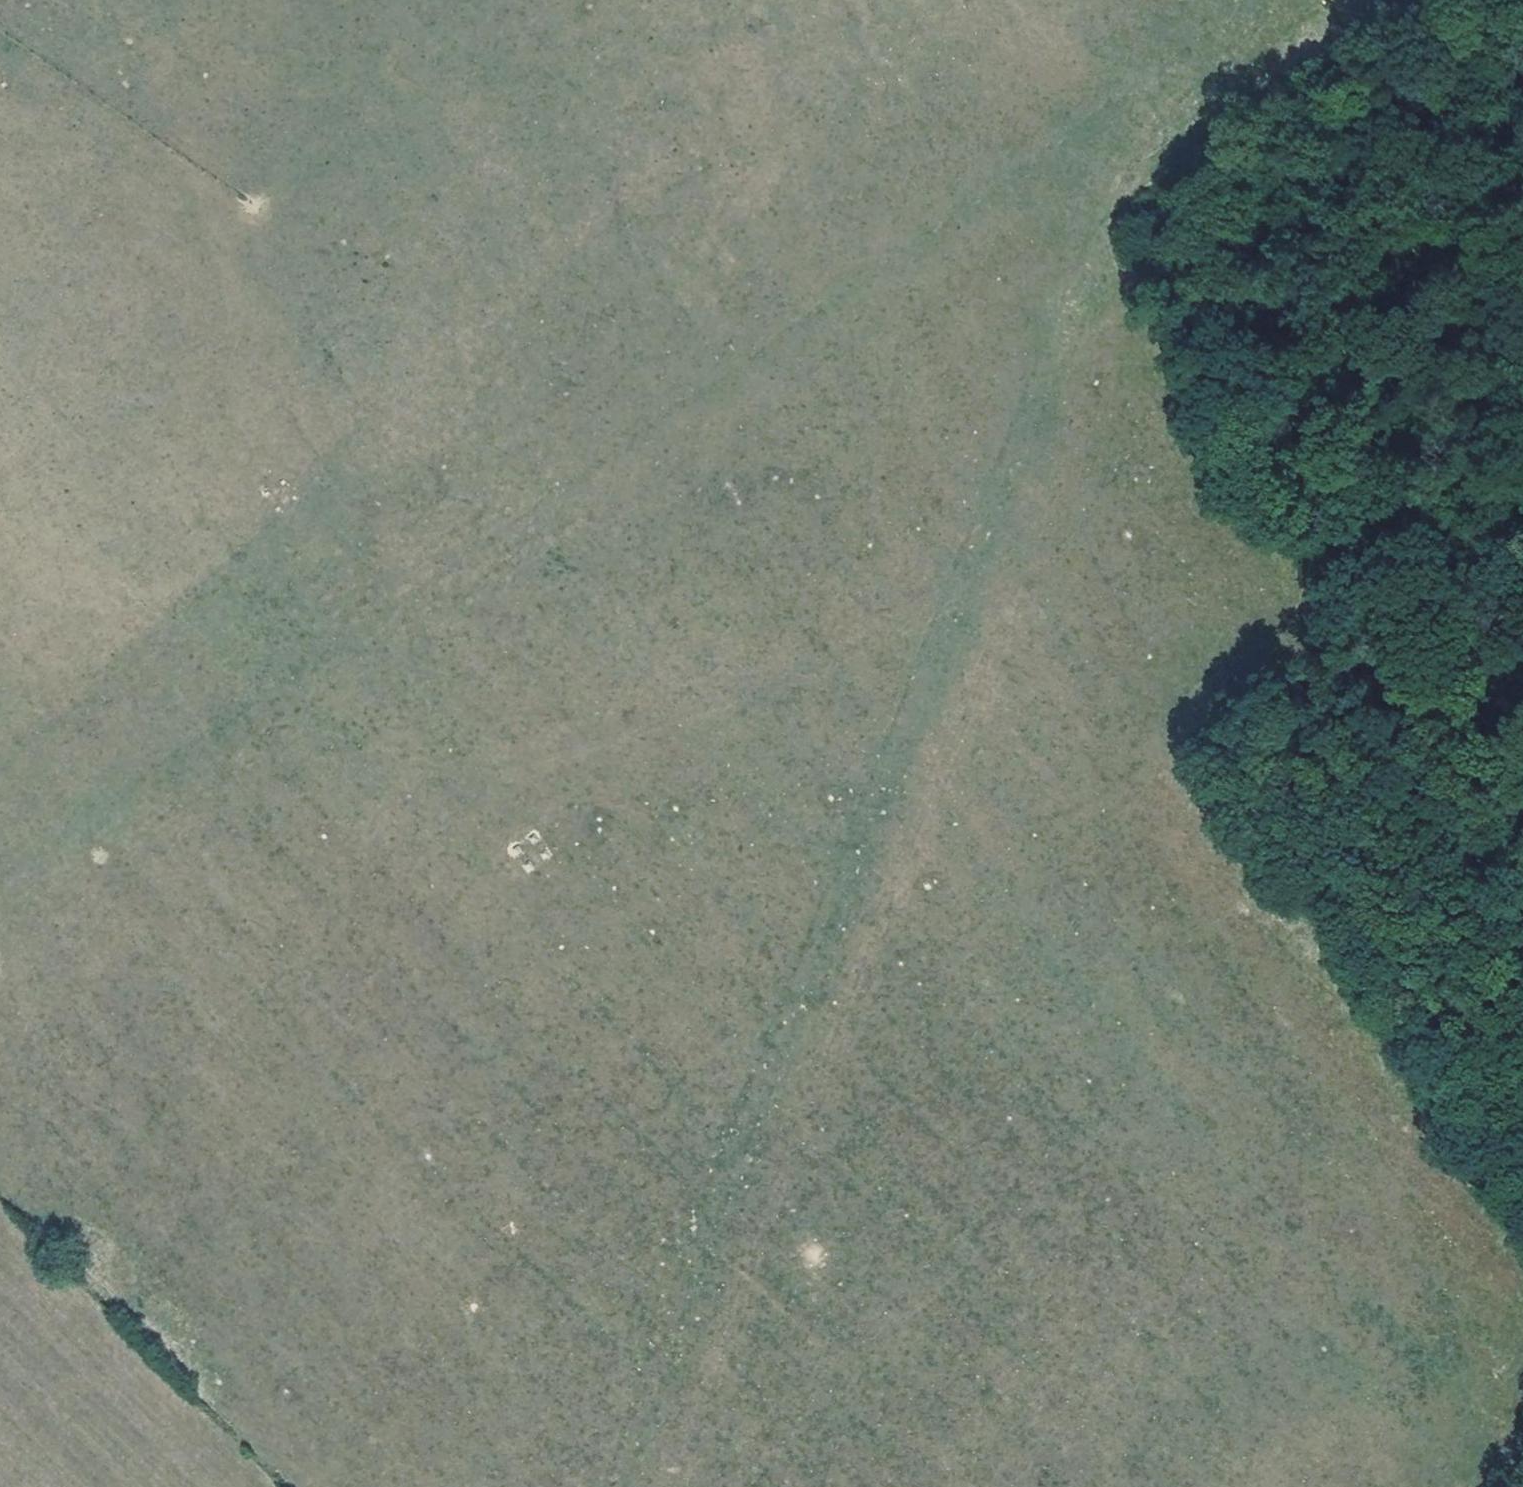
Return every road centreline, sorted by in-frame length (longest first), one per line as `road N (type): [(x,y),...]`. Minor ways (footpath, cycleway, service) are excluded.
road 1 (track): [(1522,765),(1442,579),(1365,360),(1362,310),(1522,178)]

